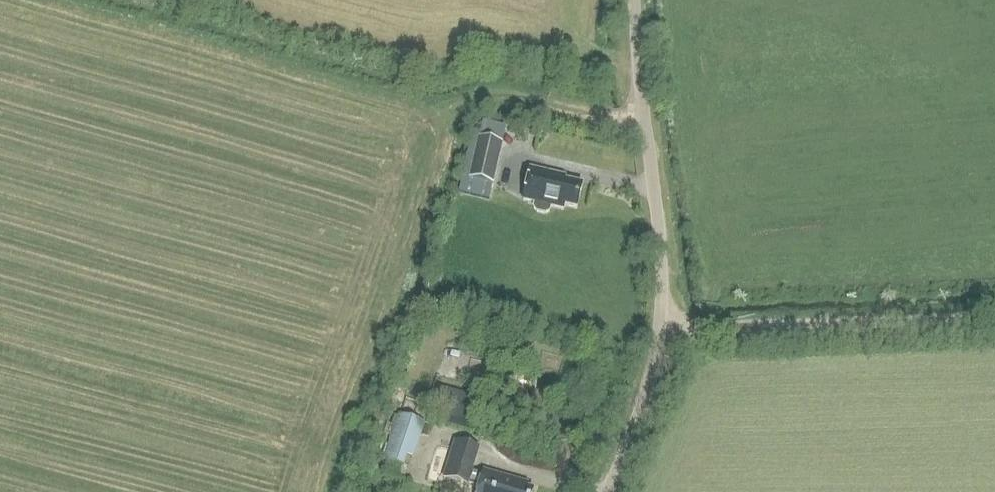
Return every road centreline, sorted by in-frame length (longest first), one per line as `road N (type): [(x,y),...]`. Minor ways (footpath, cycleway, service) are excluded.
road 1 (unclassified): [(606,491),(651,370),(664,300),(637,0)]
road 2 (track): [(661,332),(994,312)]

